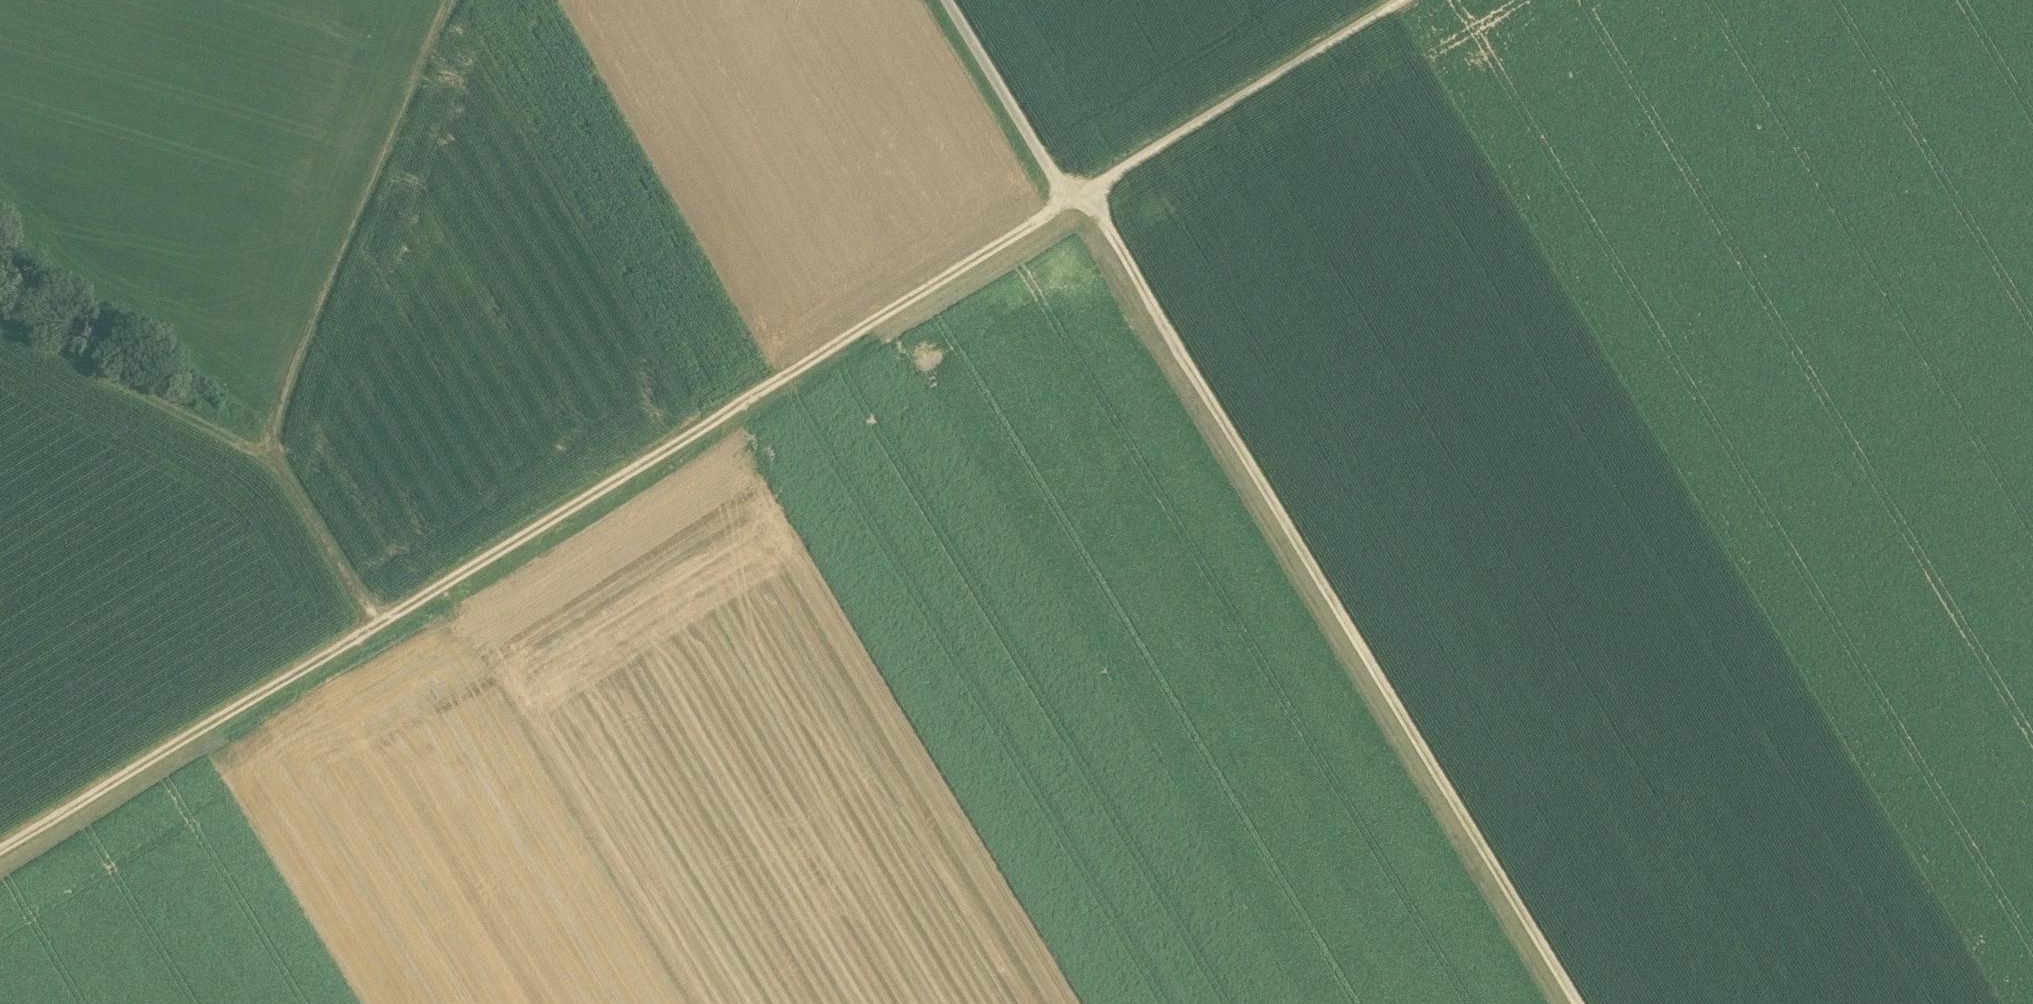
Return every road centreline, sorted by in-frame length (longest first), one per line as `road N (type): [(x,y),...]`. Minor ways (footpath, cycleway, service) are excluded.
road 1 (track): [(0,849),(1404,0)]
road 2 (track): [(1578,1003),(1085,193)]
road 3 (track): [(446,0),(261,441)]
road 4 (track): [(0,313),(189,420),(261,441)]
road 5 (track): [(1070,202),(946,0)]
road 6 (track): [(377,625),(261,441)]

